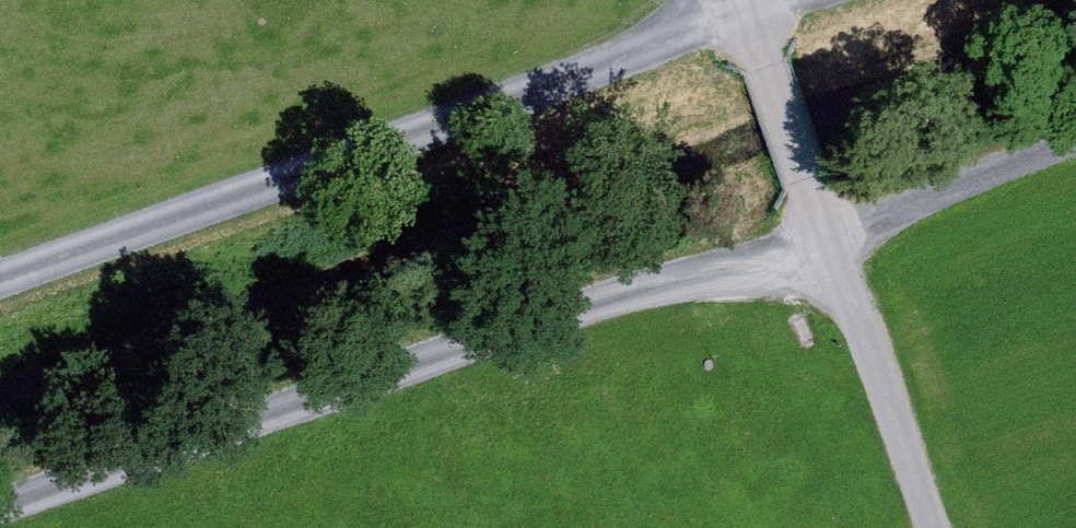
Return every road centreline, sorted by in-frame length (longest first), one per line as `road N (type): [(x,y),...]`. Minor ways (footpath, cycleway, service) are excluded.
road 1 (track): [(1075,143),(945,189),(830,241),(636,289),(0,505)]
road 2 (track): [(779,0),(0,277)]
road 3 (unclassified): [(745,0),(932,527)]

